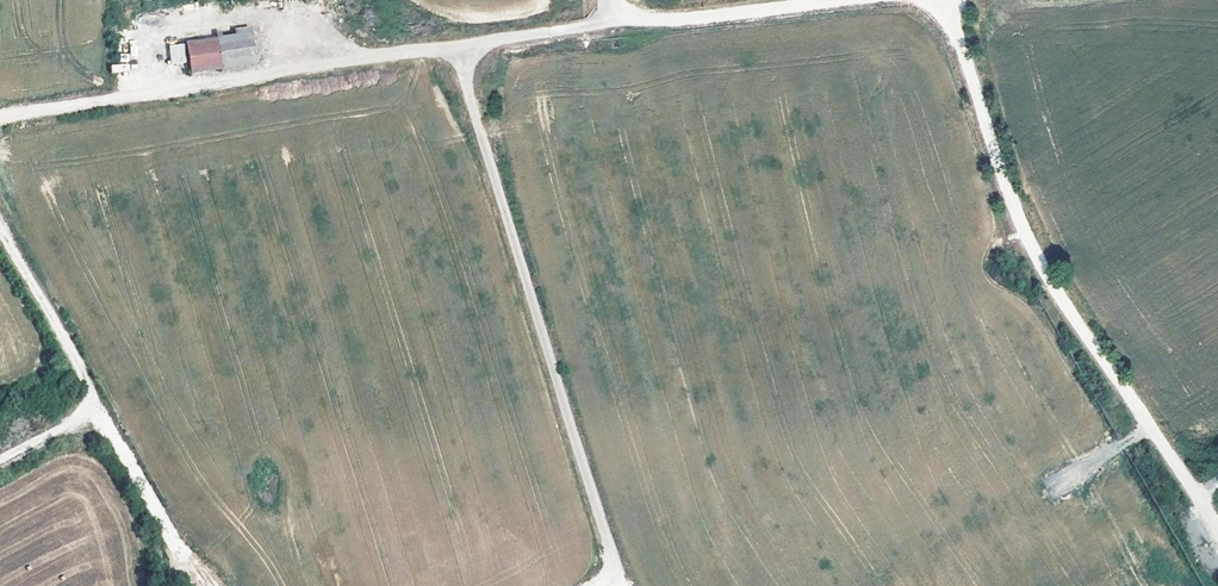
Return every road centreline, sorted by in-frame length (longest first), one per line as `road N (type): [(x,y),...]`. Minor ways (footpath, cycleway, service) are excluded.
road 1 (track): [(937,1),(966,44),(1015,224),(1217,523)]
road 2 (unclassified): [(458,49),(624,585)]
road 3 (track): [(0,232),(71,368),(86,421),(0,472)]
road 4 (unclassified): [(179,85),(458,49)]
road 5 (unclassified): [(817,0),(669,18),(621,8)]
road 6 (track): [(0,119),(179,85)]
road 7 (unclassified): [(458,49),(585,26),(621,8)]

